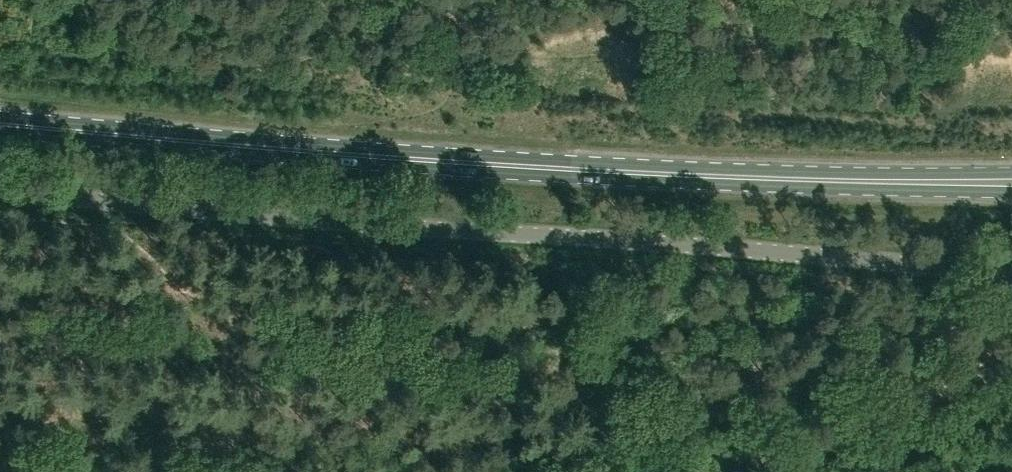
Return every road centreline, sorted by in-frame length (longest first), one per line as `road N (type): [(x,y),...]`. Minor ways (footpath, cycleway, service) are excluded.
road 1 (unclassified): [(0,186),(1011,271)]
road 2 (primary): [(856,181),(606,172),(0,123)]
road 3 (track): [(760,471),(1011,378)]
road 4 (primary): [(856,181),(1011,192)]
road 5 (primary): [(1011,172),(856,181)]

